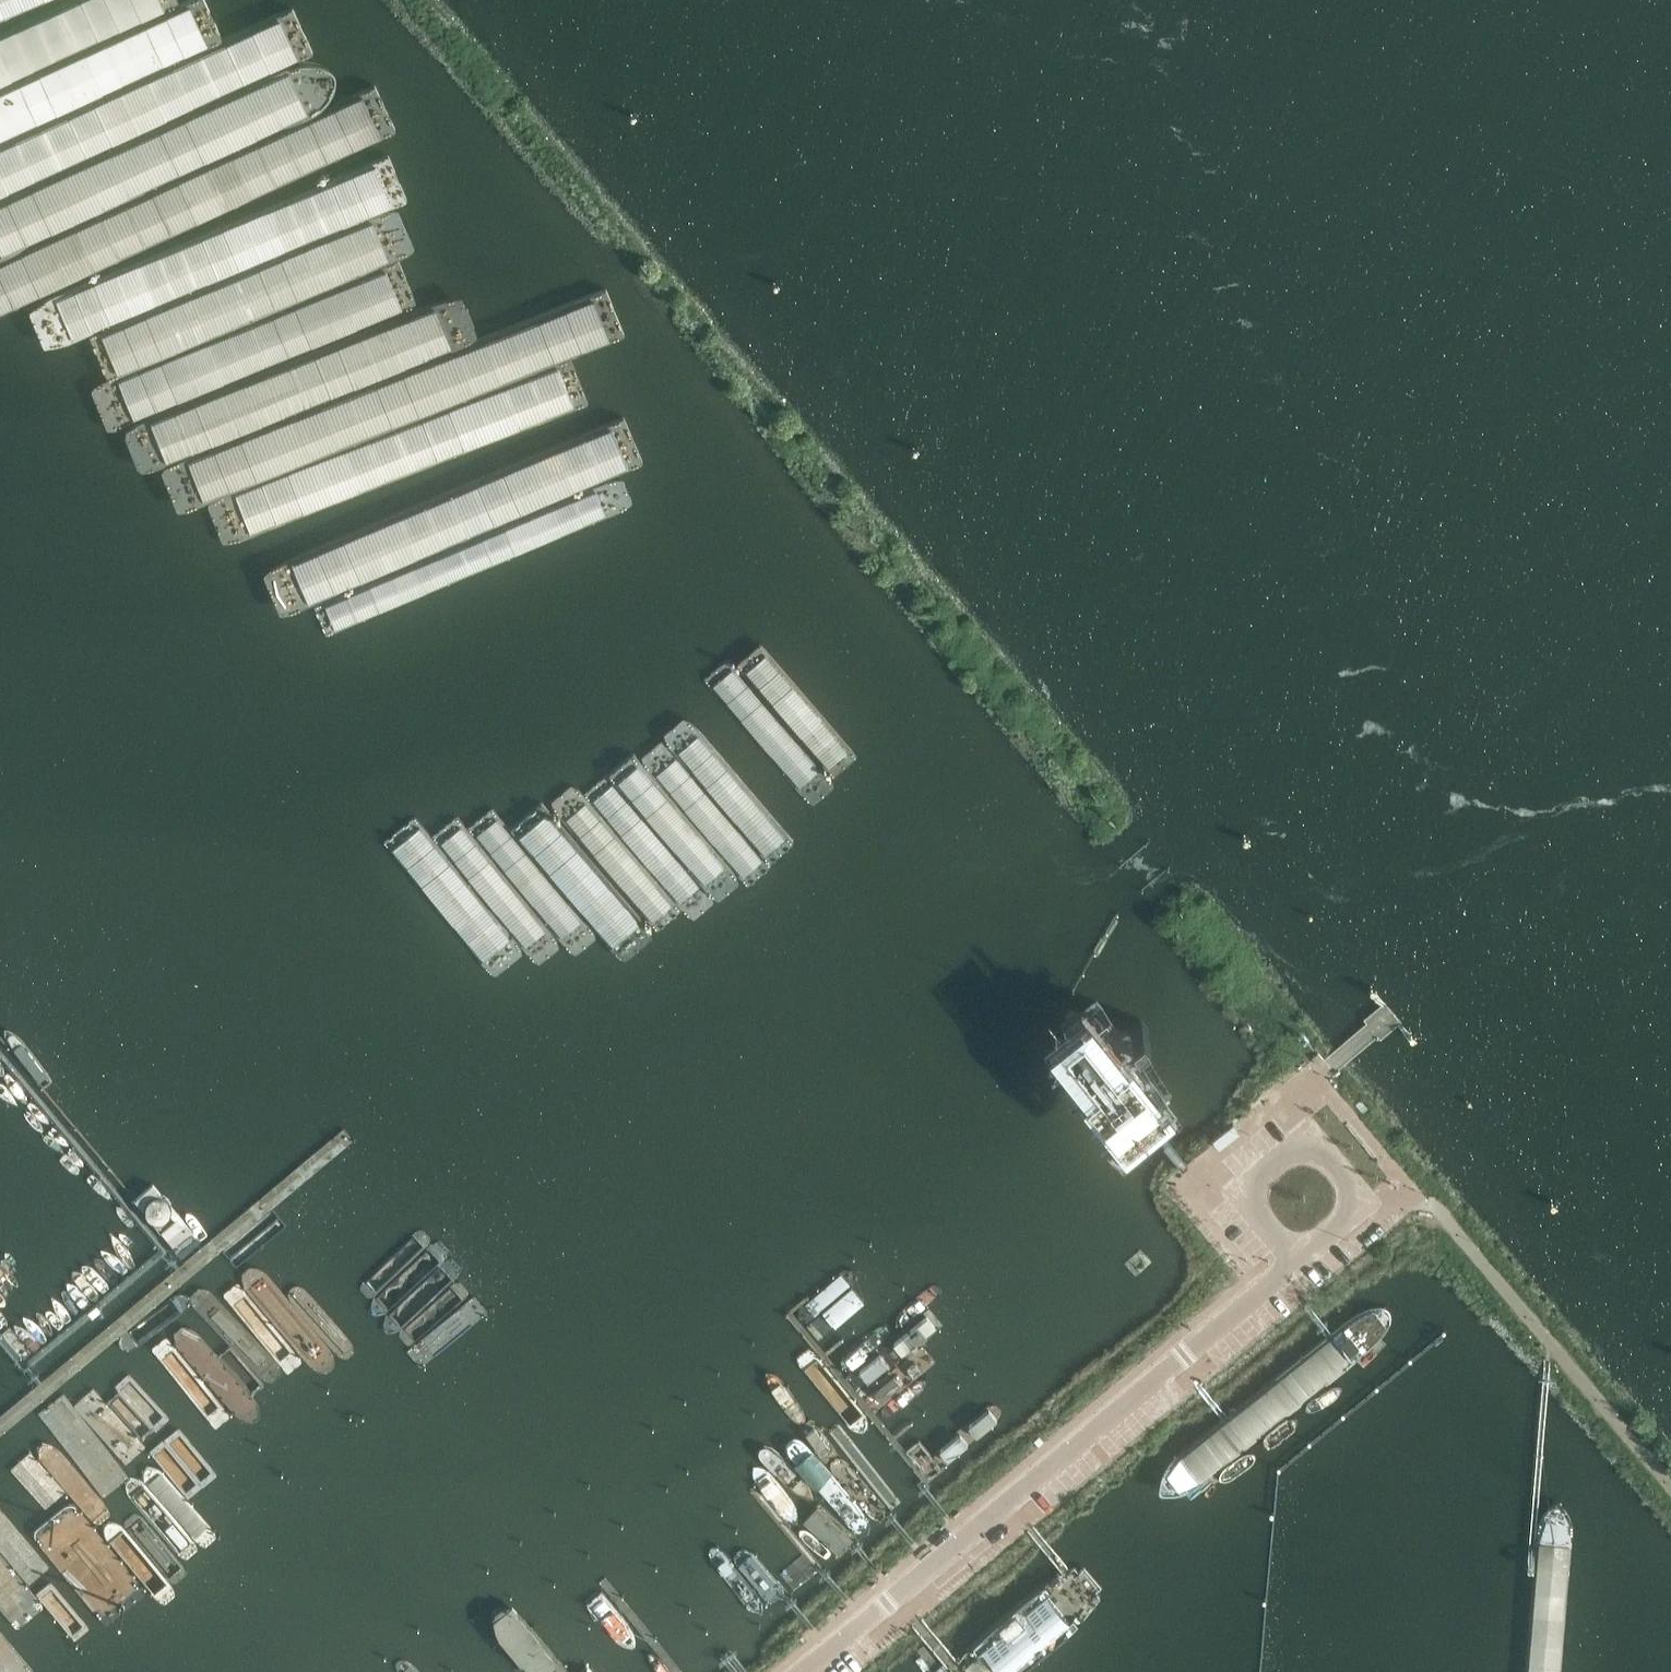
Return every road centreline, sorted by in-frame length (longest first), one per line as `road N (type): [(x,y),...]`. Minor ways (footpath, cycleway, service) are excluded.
road 1 (unclassified): [(803,1671),(1379,1192)]

